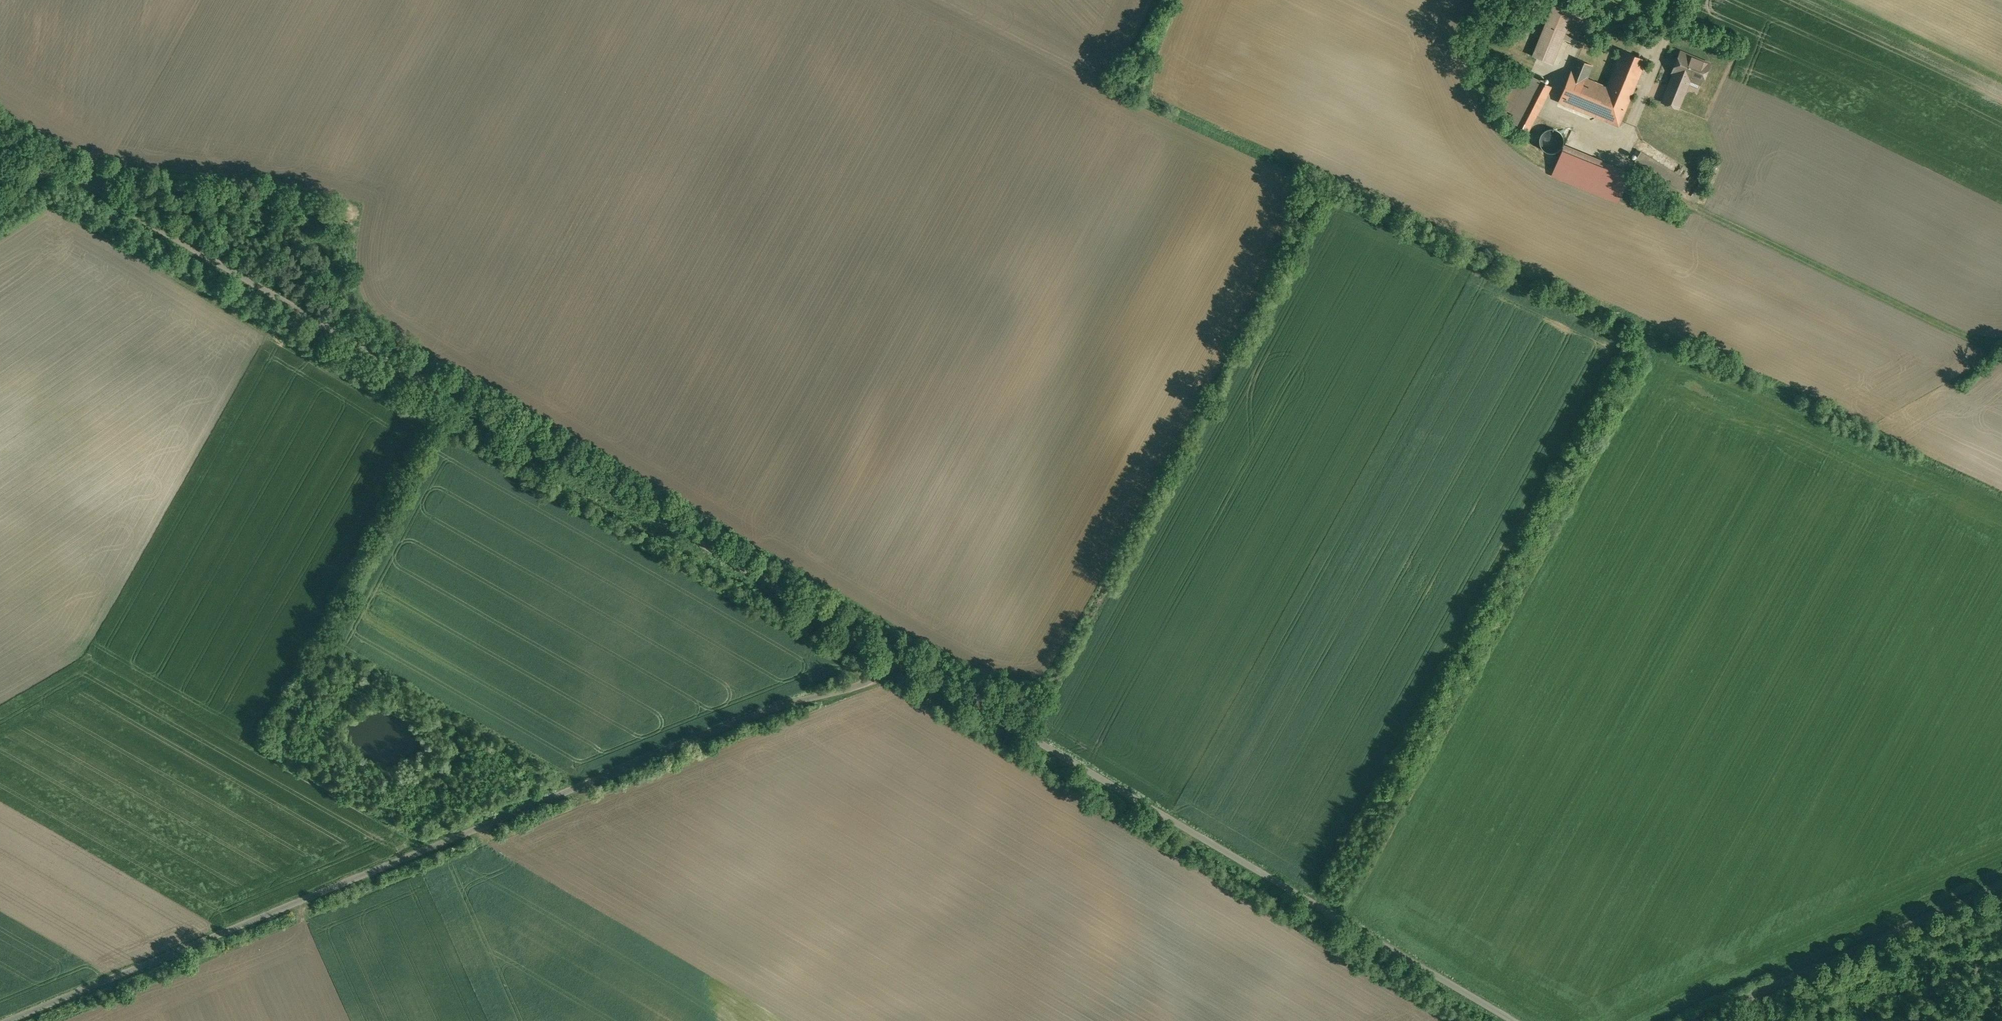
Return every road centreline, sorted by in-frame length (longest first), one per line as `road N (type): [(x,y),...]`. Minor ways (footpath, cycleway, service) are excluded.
road 1 (residential): [(63,166),(908,660)]
road 2 (unclassified): [(0,1020),(774,709),(866,685),(908,660)]
road 3 (residential): [(908,660),(1518,1020)]
road 4 (track): [(2001,359),(1979,374),(1938,373),(1707,221),(1688,188),(1644,152)]
road 5 (residential): [(2001,885),(1700,1020)]
road 6 (track): [(1680,0),(1630,134),(1644,152)]

